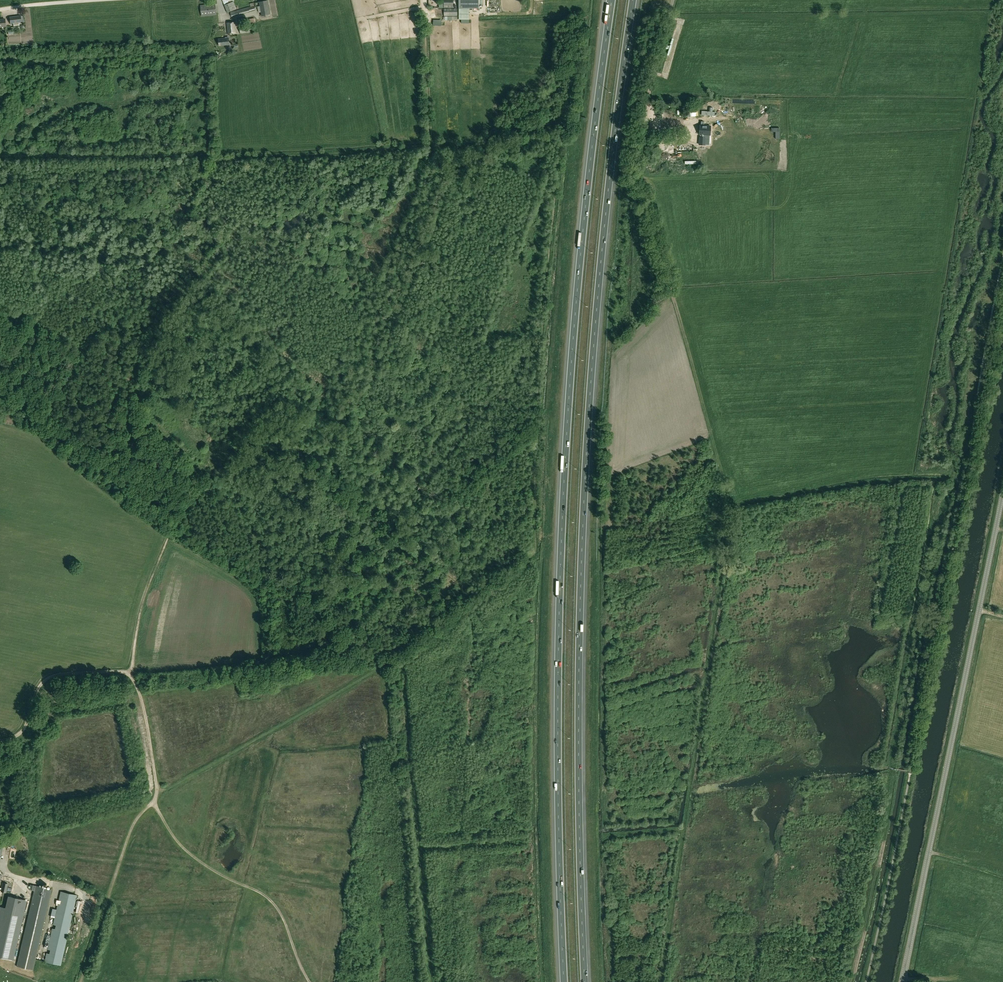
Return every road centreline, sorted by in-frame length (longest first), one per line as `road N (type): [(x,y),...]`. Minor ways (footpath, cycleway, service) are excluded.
road 1 (motorway): [(585,981),(578,761),(586,471),(610,173),(633,0)]
road 2 (motorway): [(611,0),(580,260),(561,551),(563,981)]
road 3 (track): [(659,981),(730,507),(639,177)]
road 4 (track): [(385,664),(535,551),(541,351),(561,138),(553,131),(508,131),(477,146),(431,144)]
road 5 (tertiary): [(902,981),(1002,491)]
road 6 (track): [(431,144),(219,161),(204,152),(0,156)]
road 7 (track): [(430,981),(395,661)]
road 8 (track): [(385,664),(156,792)]
road 9 (track): [(309,981),(274,904),(181,846),(156,792)]
road 10 (track): [(0,388),(172,513),(169,535)]
road 11 (track): [(851,981),(895,774)]
road 12 (unclassified): [(639,177),(651,81),(673,0)]
road 13 (track): [(169,535),(277,598),(303,644)]
road 14 (track): [(128,674),(142,604),(169,535)]
road 15 (track): [(156,792),(144,712),(128,674)]

